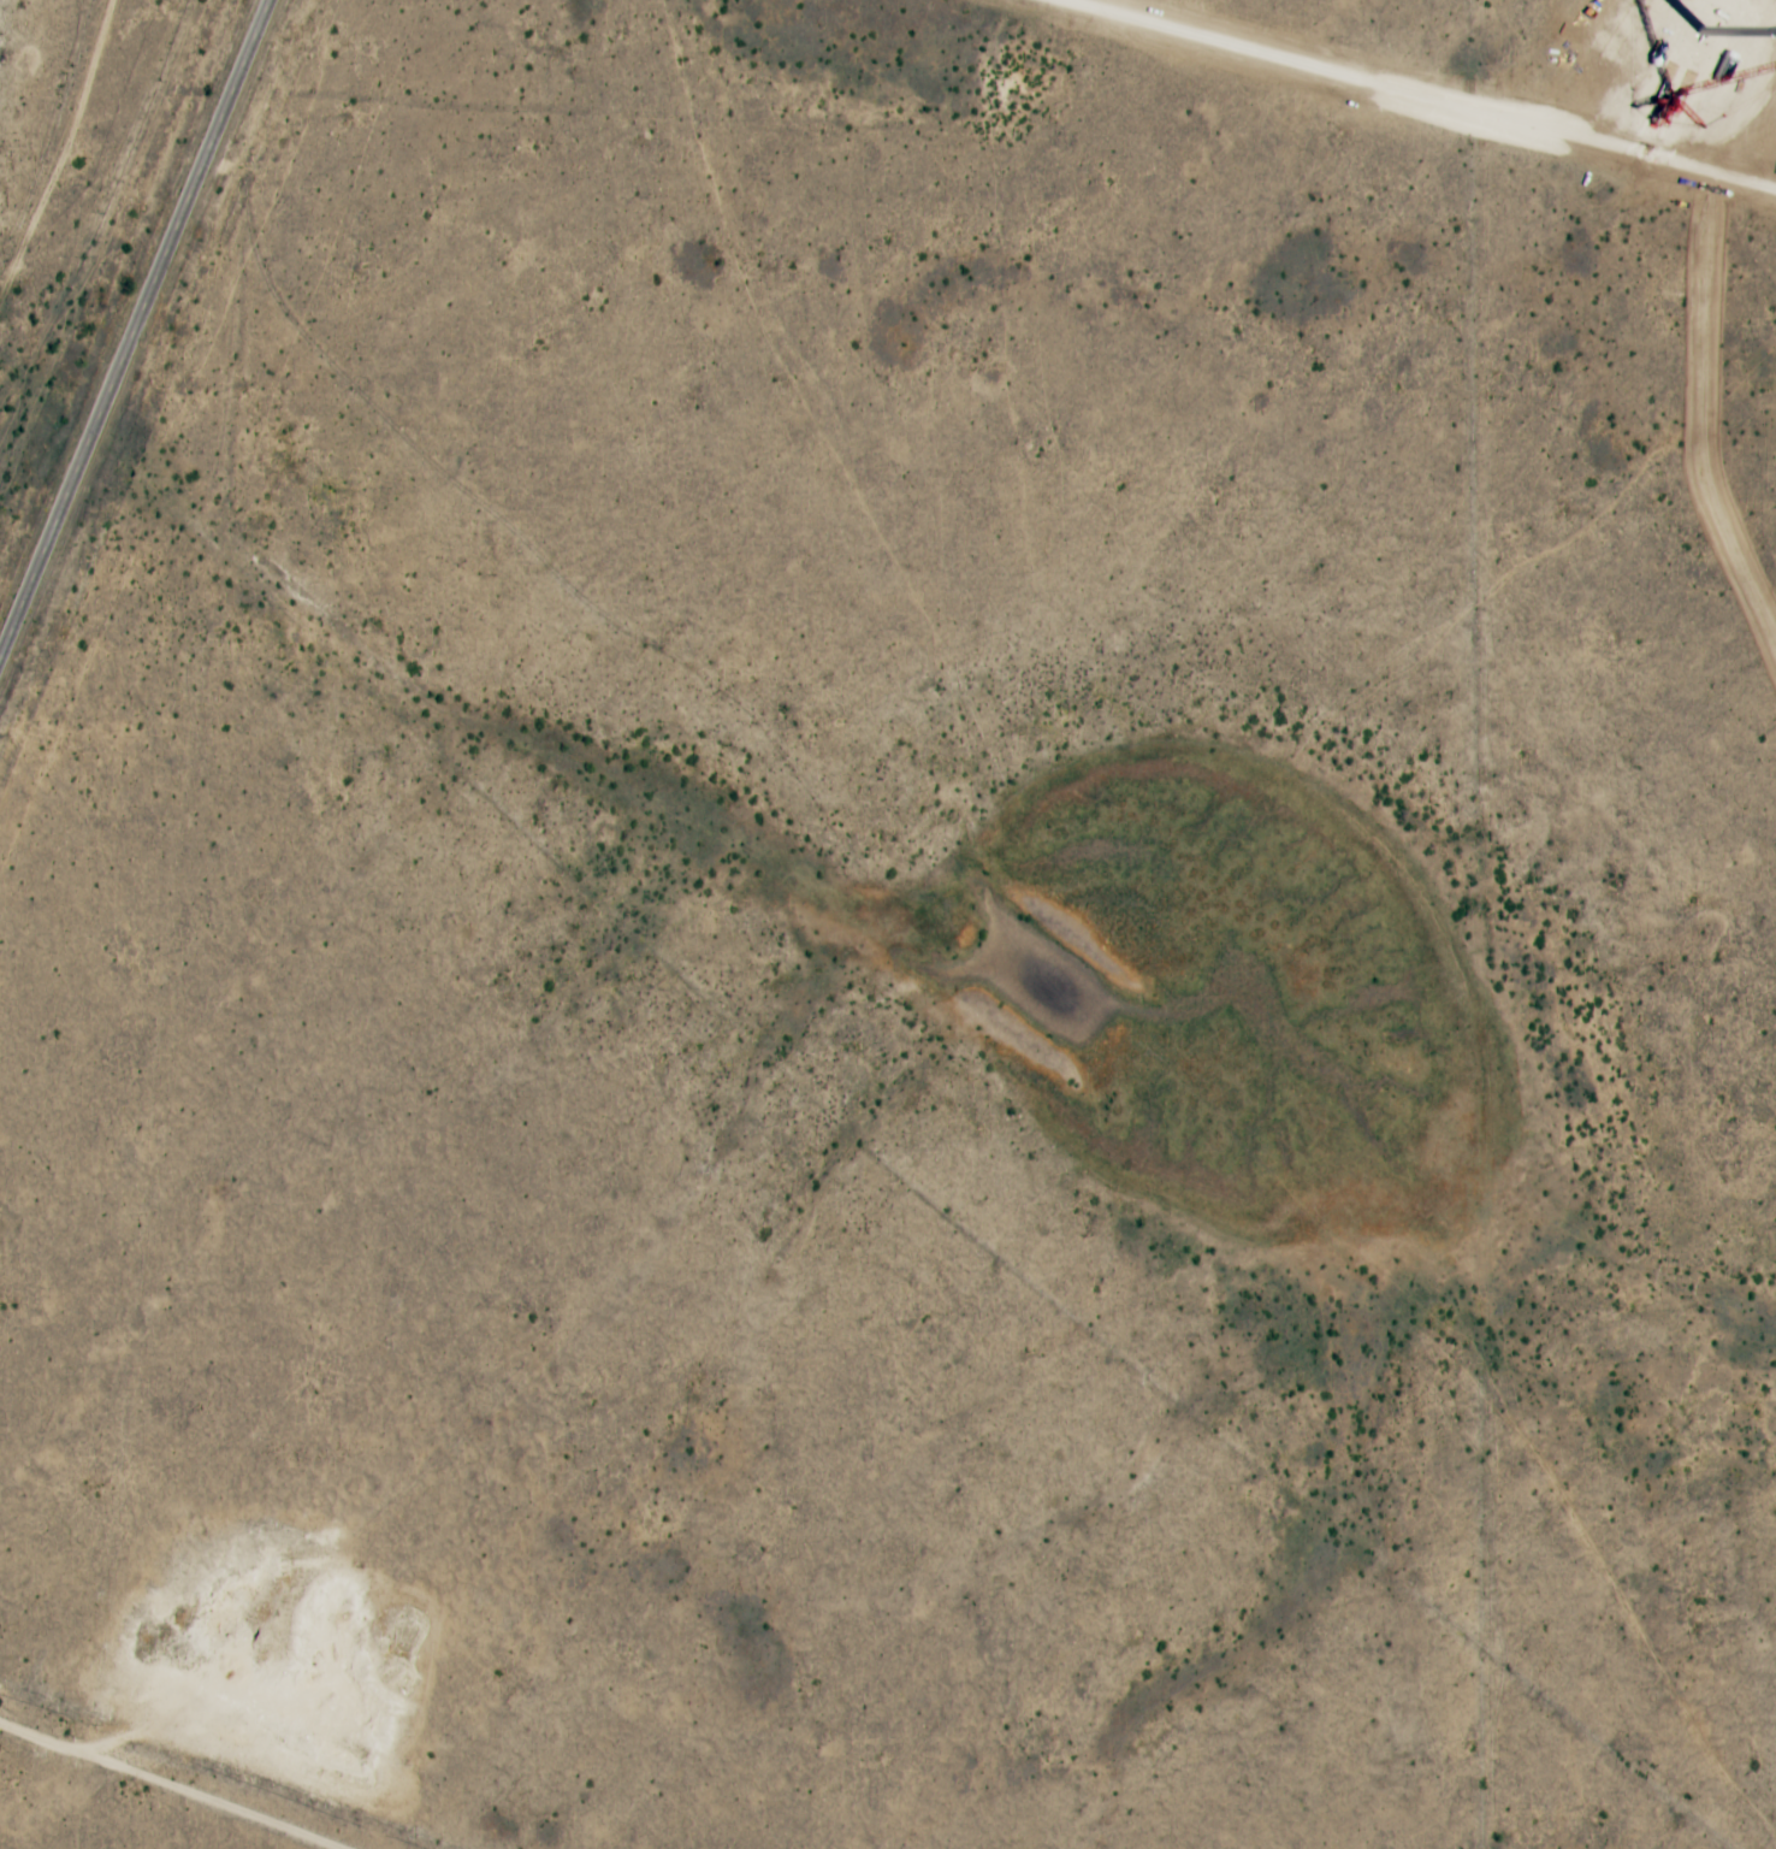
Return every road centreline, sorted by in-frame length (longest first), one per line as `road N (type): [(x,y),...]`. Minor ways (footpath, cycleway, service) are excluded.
road 1 (secondary): [(271,0),(0,660)]
road 2 (residential): [(0,1666),(512,1848)]
road 3 (residential): [(152,0),(12,318),(0,327)]

